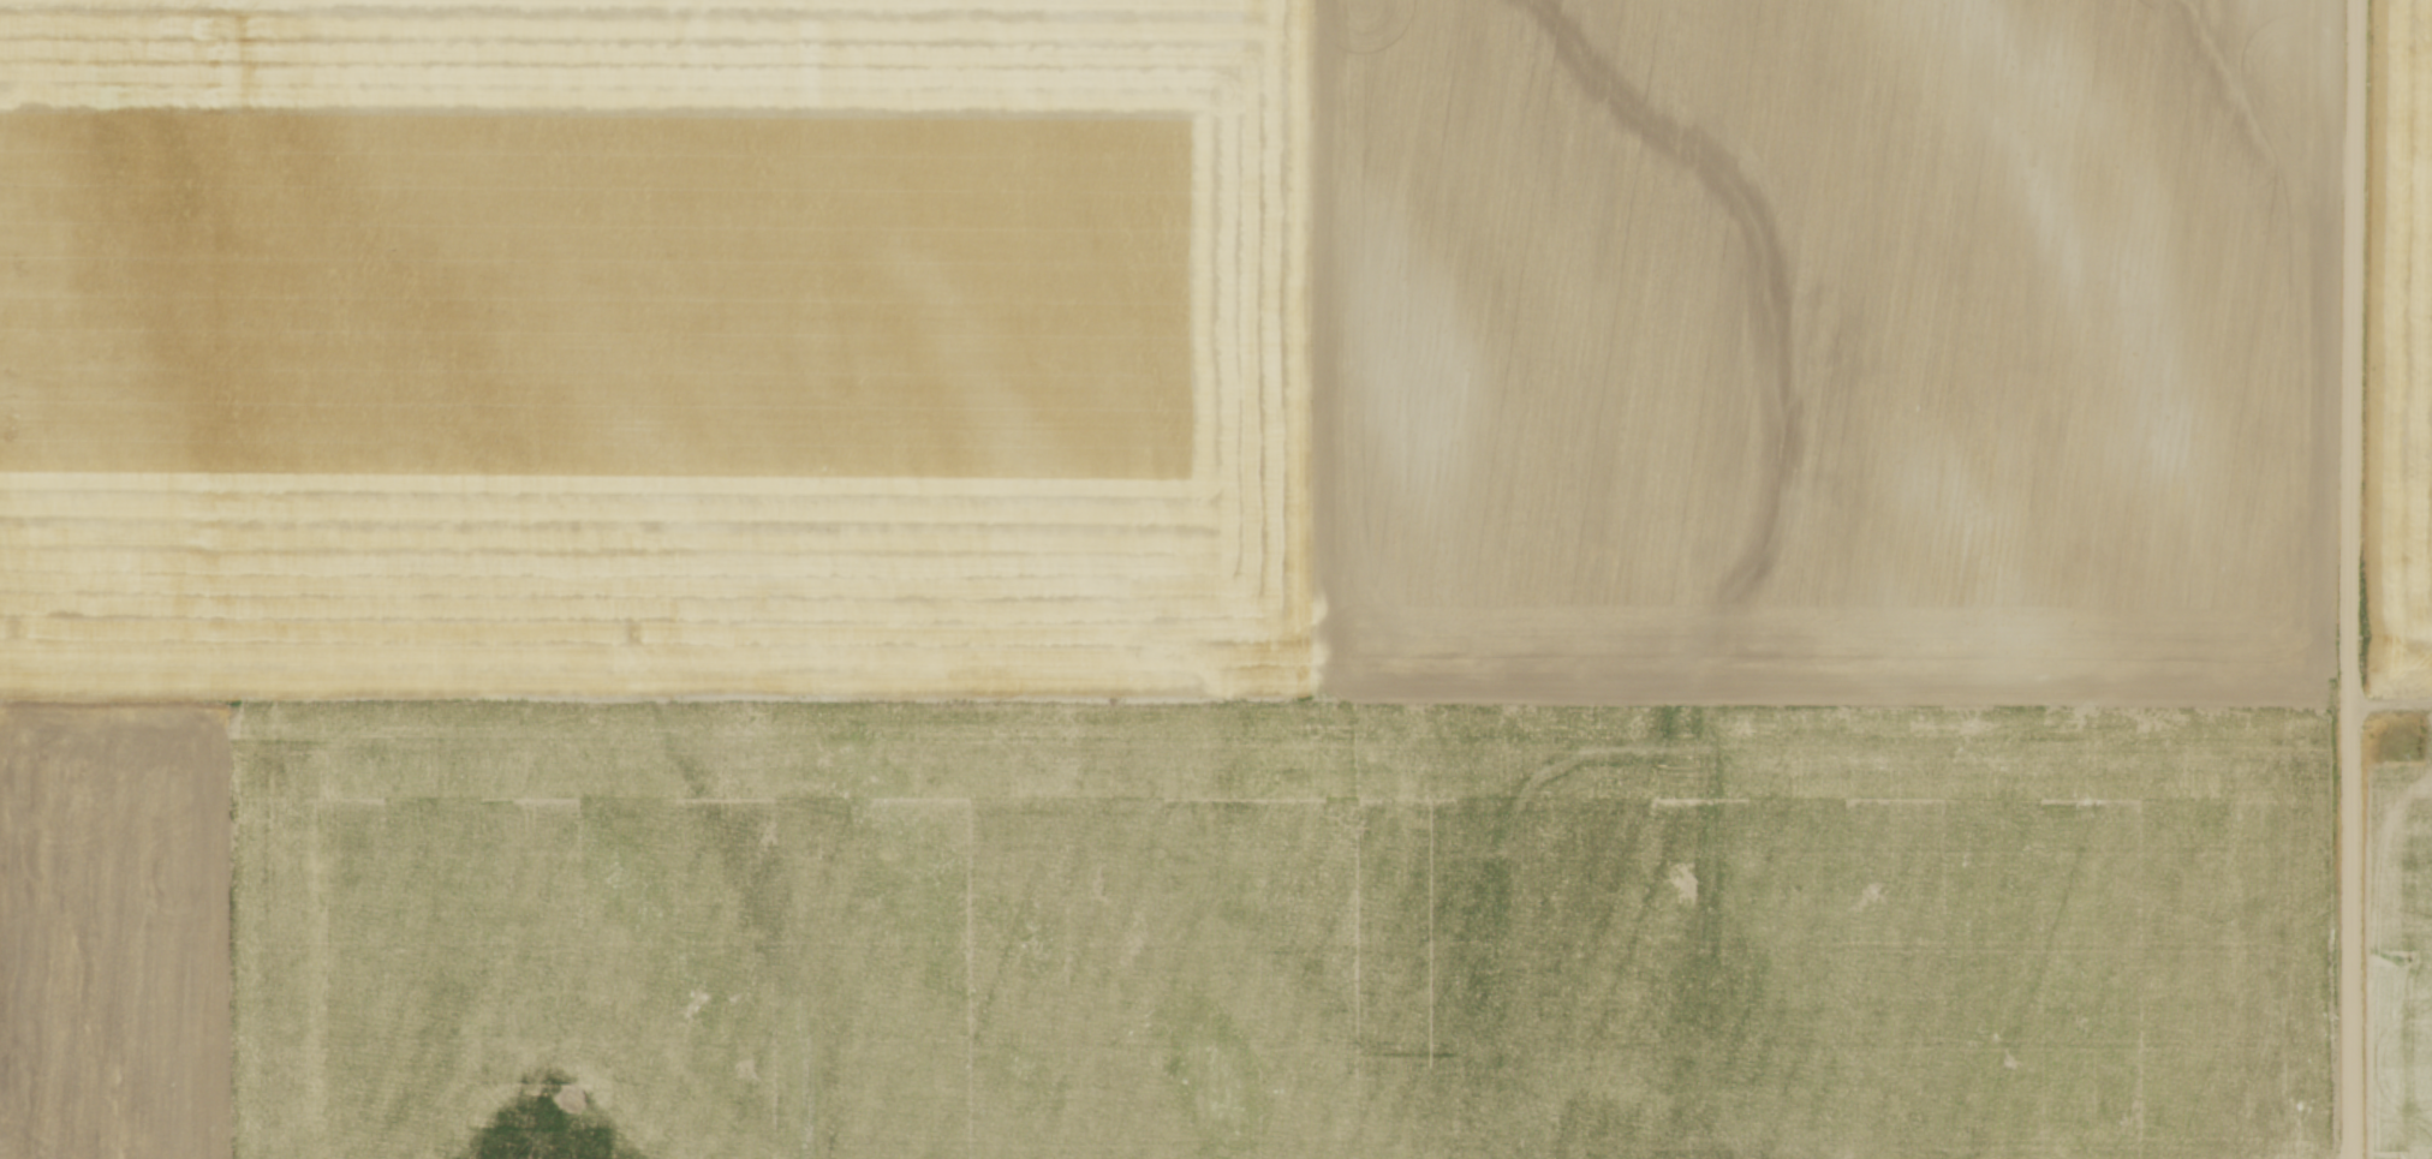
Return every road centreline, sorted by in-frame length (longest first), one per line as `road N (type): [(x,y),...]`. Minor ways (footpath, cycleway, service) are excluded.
road 1 (tertiary): [(2353,1158),(2359,0)]

